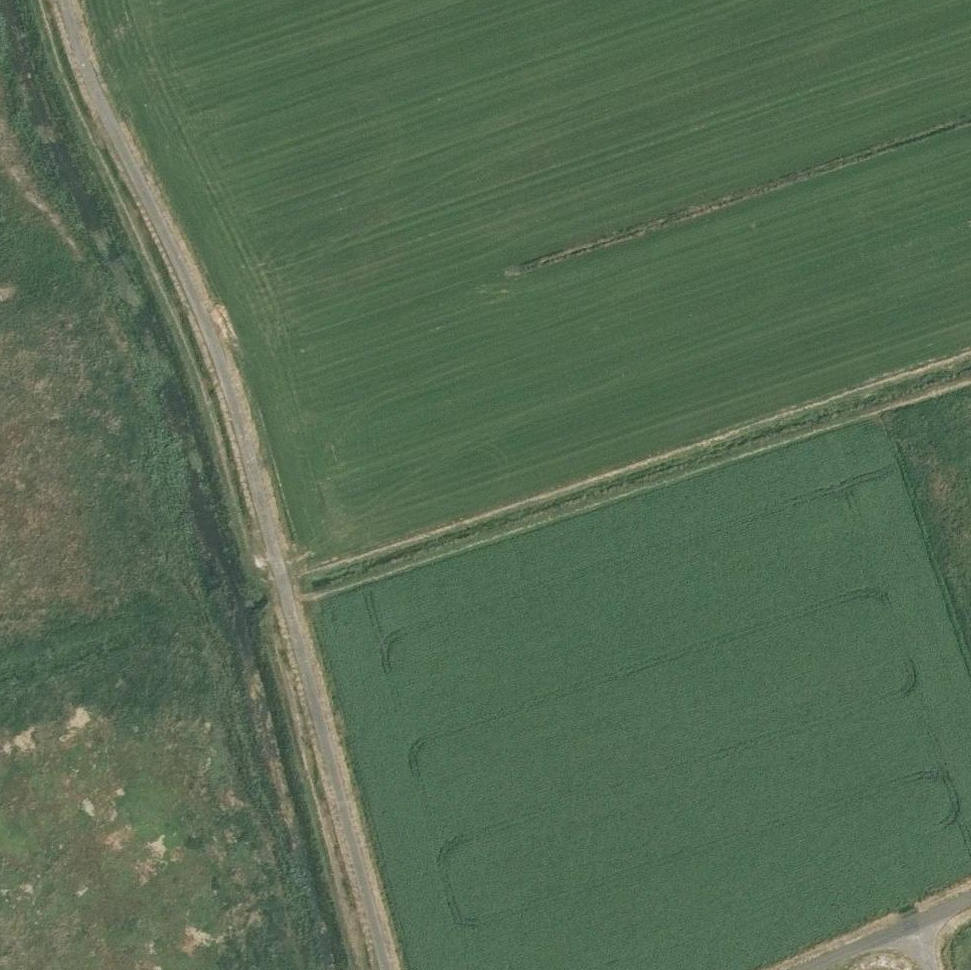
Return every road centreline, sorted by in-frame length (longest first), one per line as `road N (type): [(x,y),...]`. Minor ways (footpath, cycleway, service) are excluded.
road 1 (unclassified): [(386,969),(234,407),(199,303),(103,109),(64,0)]
road 2 (unclassified): [(800,969),(911,922)]

